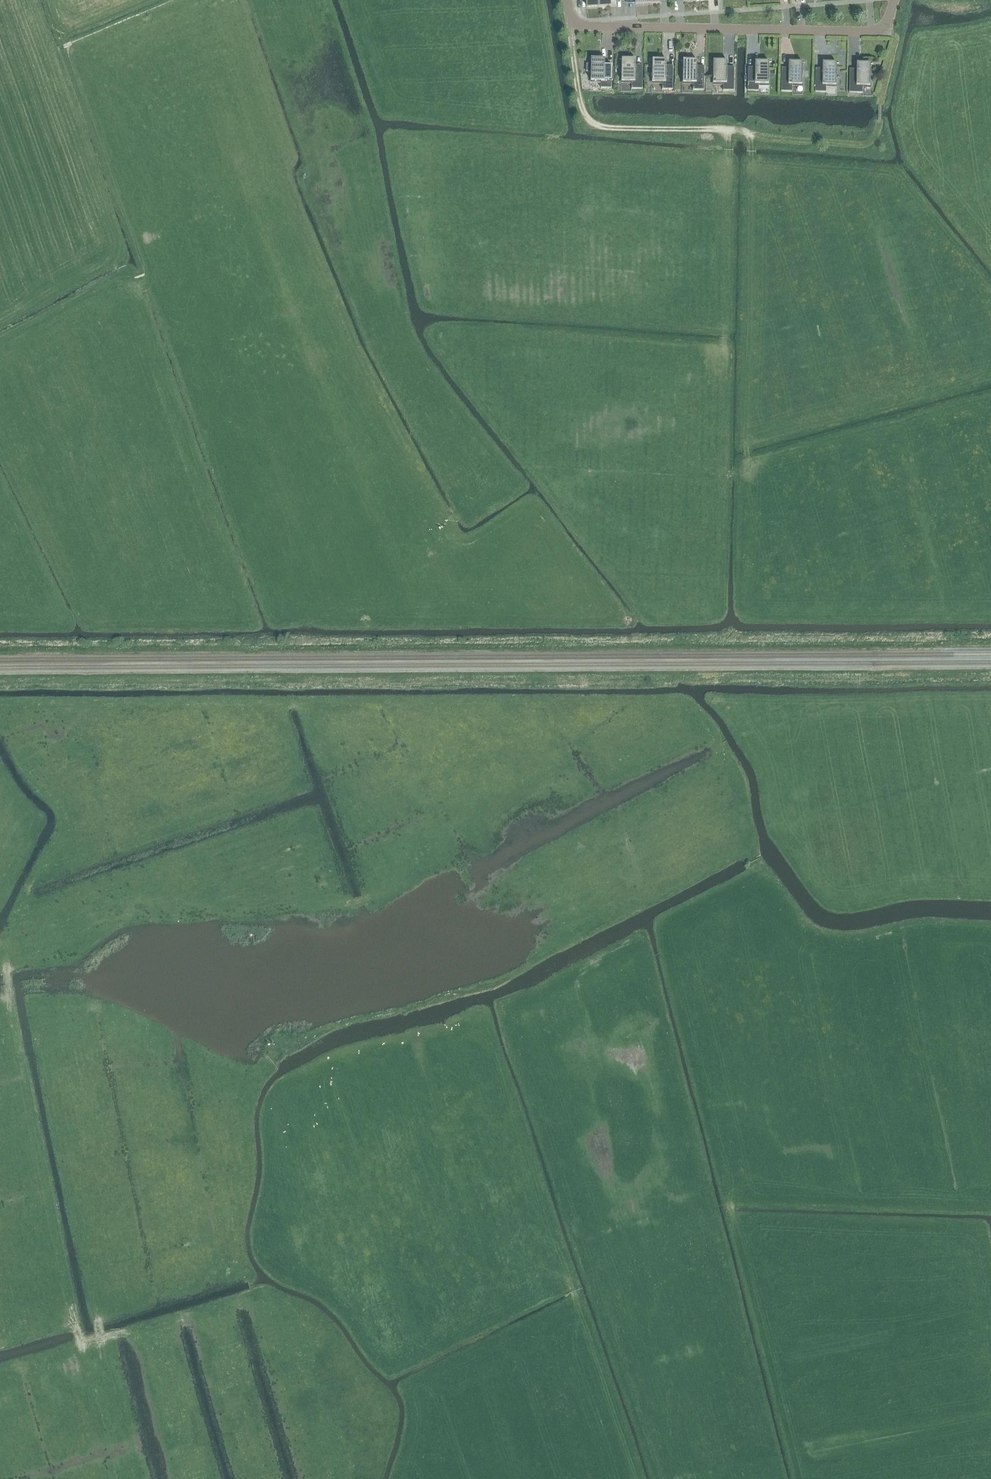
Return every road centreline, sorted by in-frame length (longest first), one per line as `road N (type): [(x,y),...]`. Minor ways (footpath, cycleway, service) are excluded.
road 1 (residential): [(894,0),(880,30),(862,32),(585,26),(574,22),(568,0)]

